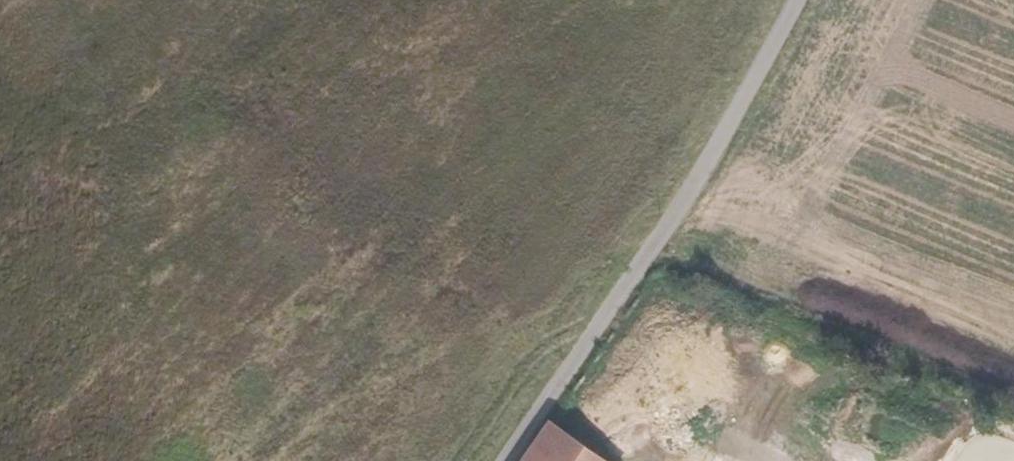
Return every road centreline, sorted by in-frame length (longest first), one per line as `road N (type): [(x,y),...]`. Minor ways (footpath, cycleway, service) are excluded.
road 1 (unclassified): [(503,460),(670,224),(794,0)]

